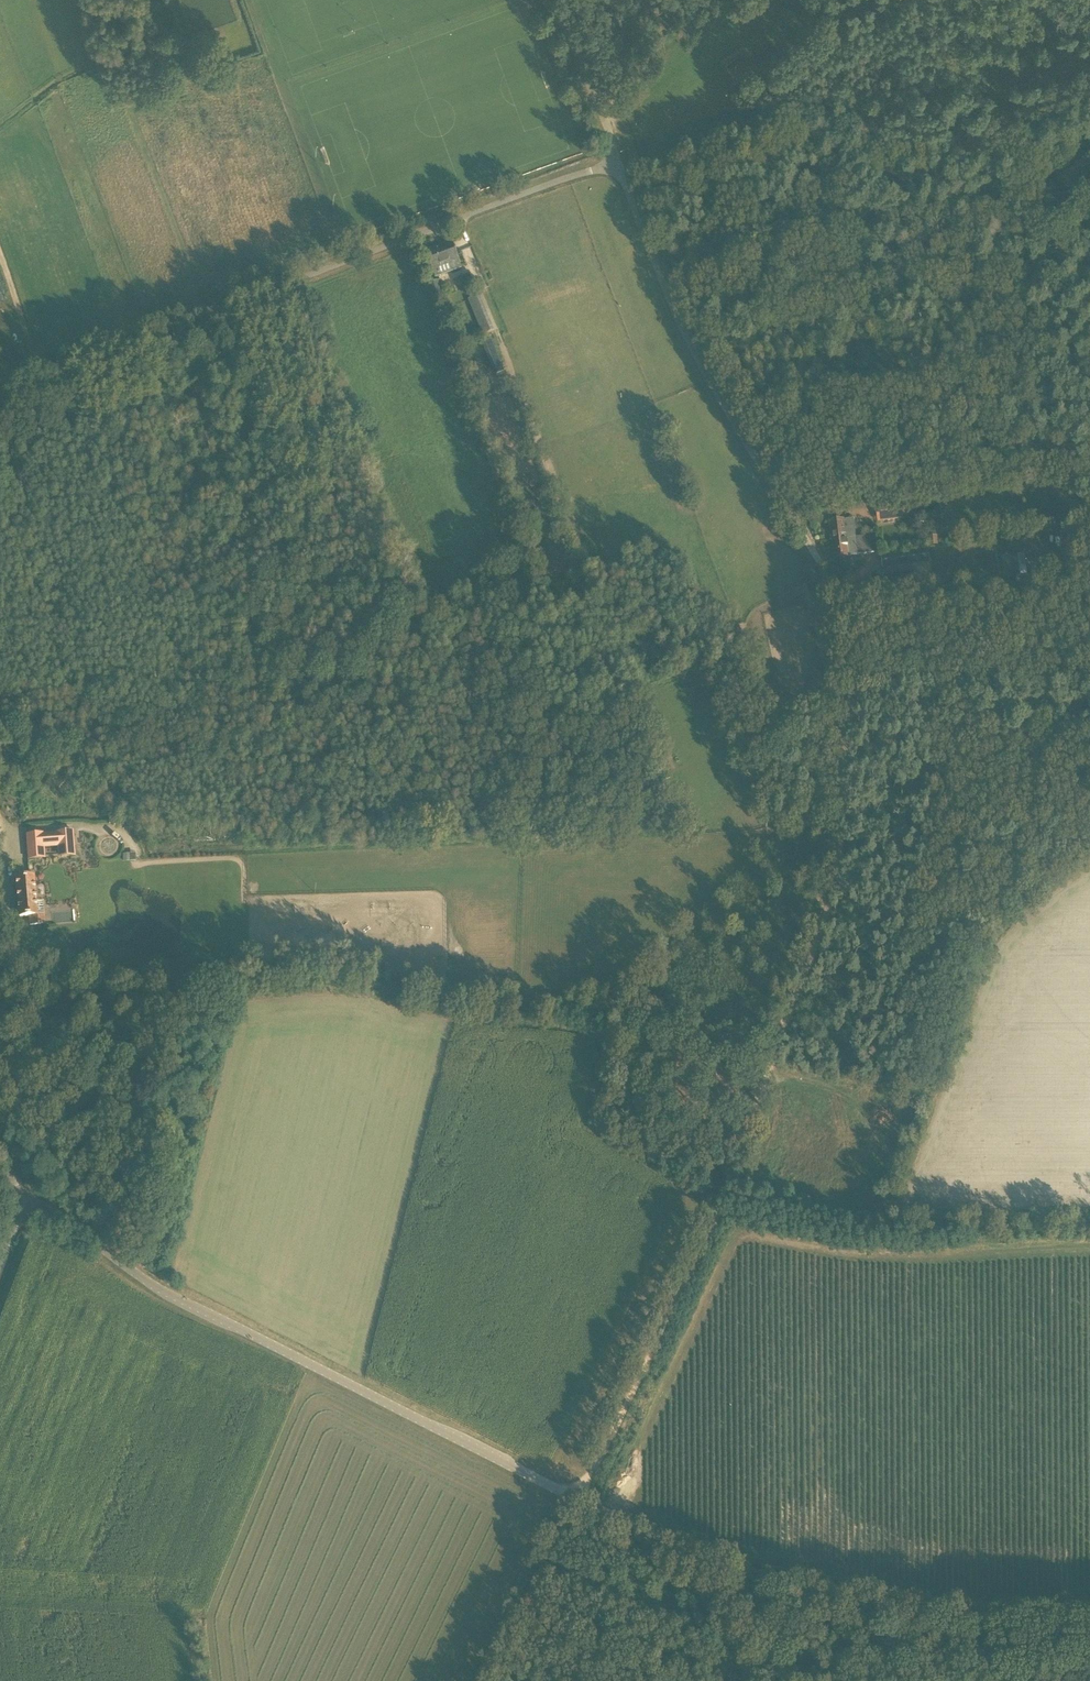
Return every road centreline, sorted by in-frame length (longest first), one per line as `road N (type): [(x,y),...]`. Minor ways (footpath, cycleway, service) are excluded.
road 1 (unclassified): [(1089,1620),(952,1619),(682,1548),(186,1301),(57,1214),(23,1200)]
road 2 (track): [(487,1680),(729,1190),(827,886),(843,692)]
road 3 (unclassified): [(0,395),(471,209),(614,167)]
road 4 (unclassified): [(844,603),(740,442),(666,301),(626,180),(614,167)]
road 5 (track): [(729,1190),(875,1230),(1089,1230)]
road 6 (track): [(1089,817),(1031,765),(843,692)]
road 7 (track): [(205,314),(126,99)]
road 8 (unclassified): [(614,167),(542,0)]
road 9 (track): [(846,246),(743,133)]

